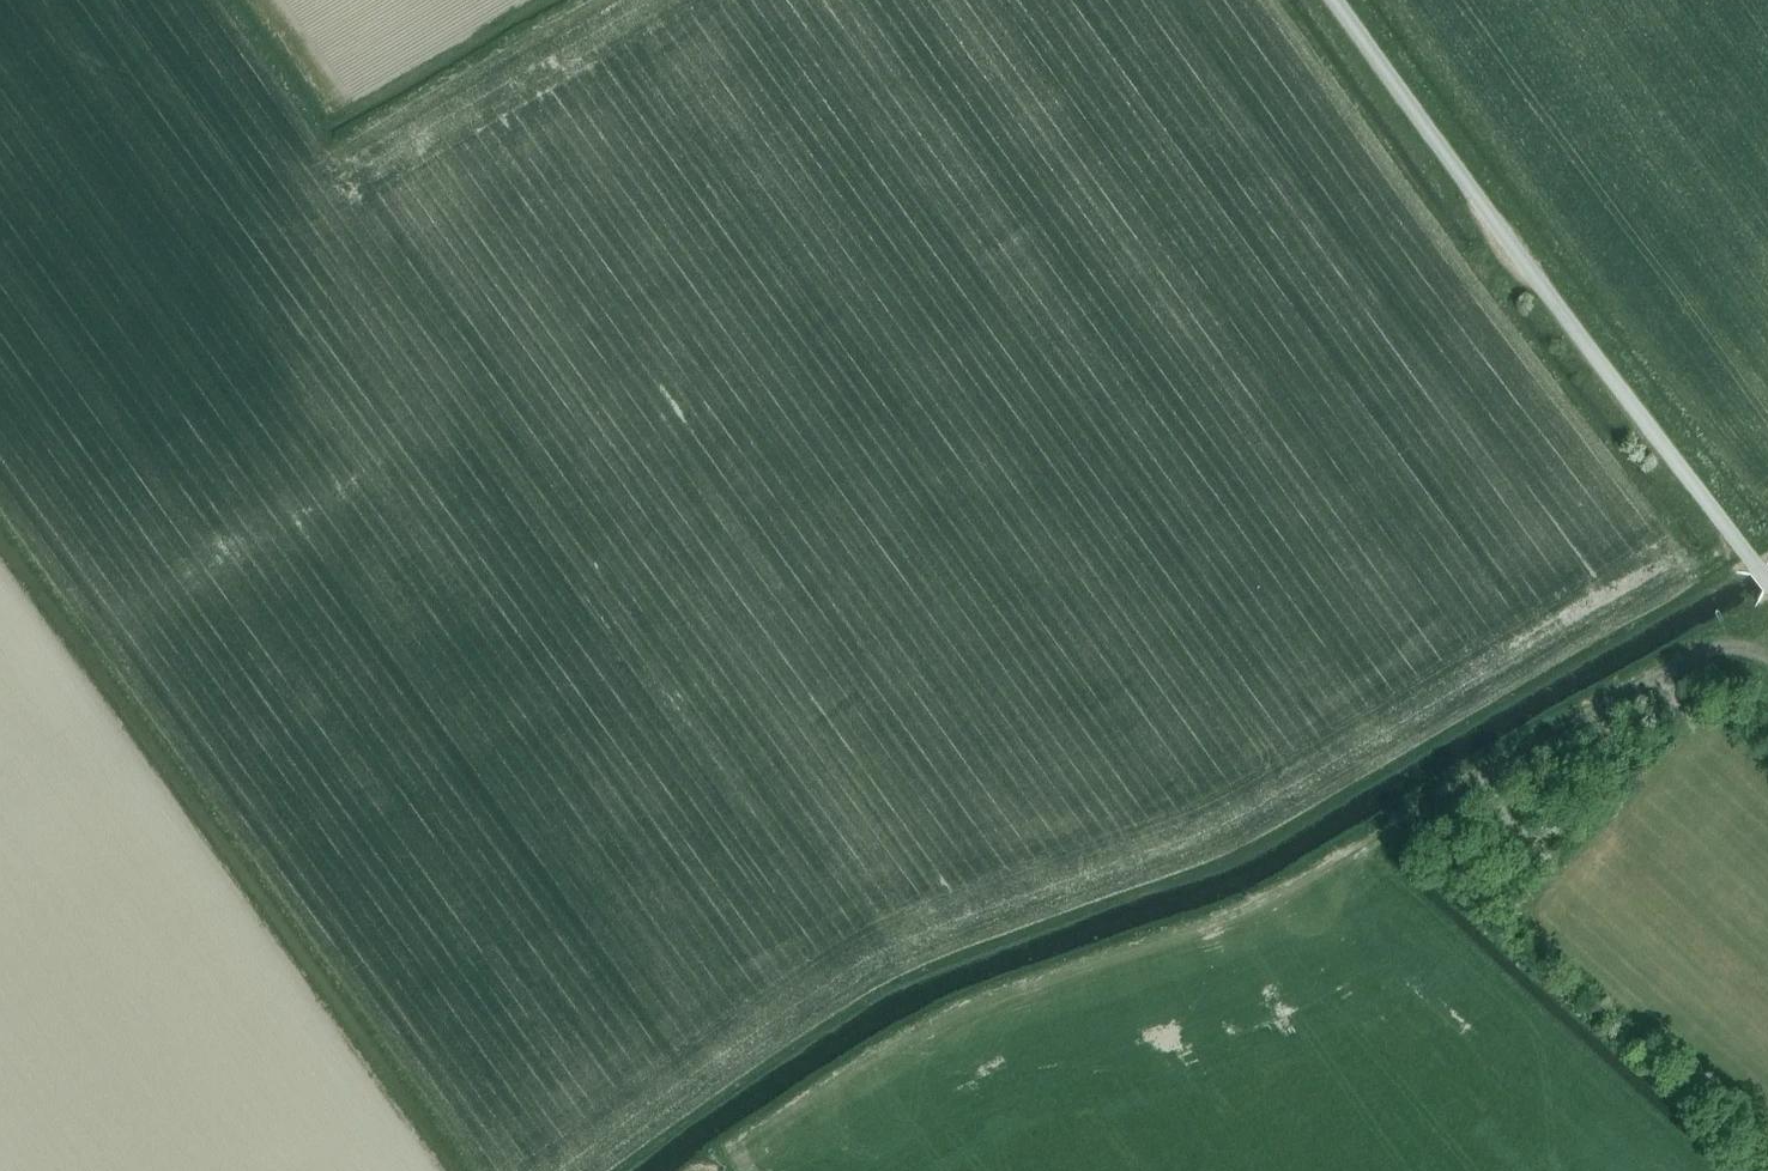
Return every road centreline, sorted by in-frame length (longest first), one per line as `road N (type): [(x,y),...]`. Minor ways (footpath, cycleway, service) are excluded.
road 1 (tertiary): [(1767,583),(1336,0)]

